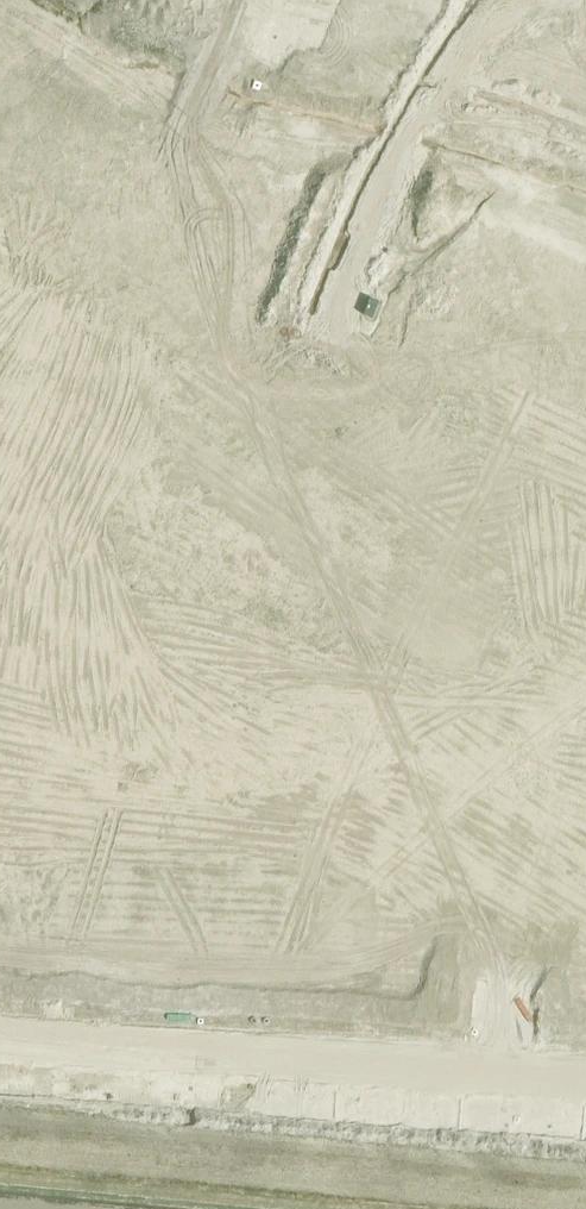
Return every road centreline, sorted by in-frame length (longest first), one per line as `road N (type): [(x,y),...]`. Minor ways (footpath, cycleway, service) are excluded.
road 1 (residential): [(585,471),(364,326),(0,161)]
road 2 (residential): [(585,1121),(0,1079)]

